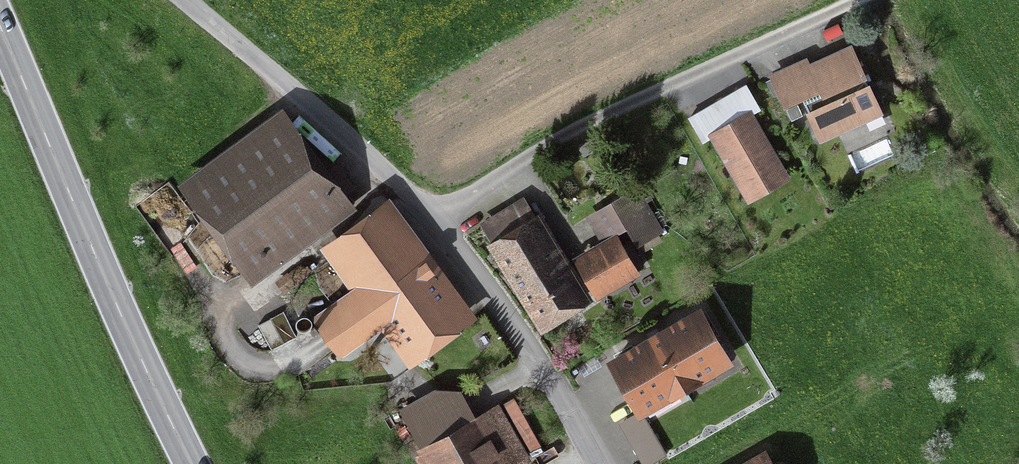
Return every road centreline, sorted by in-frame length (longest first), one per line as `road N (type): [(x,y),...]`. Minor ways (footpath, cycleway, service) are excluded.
road 1 (residential): [(430,221),(581,129),(859,0)]
road 2 (primary): [(0,29),(191,463)]
road 3 (residential): [(430,221),(349,137),(185,0)]
road 4 (residential): [(593,463),(541,372),(430,221)]

